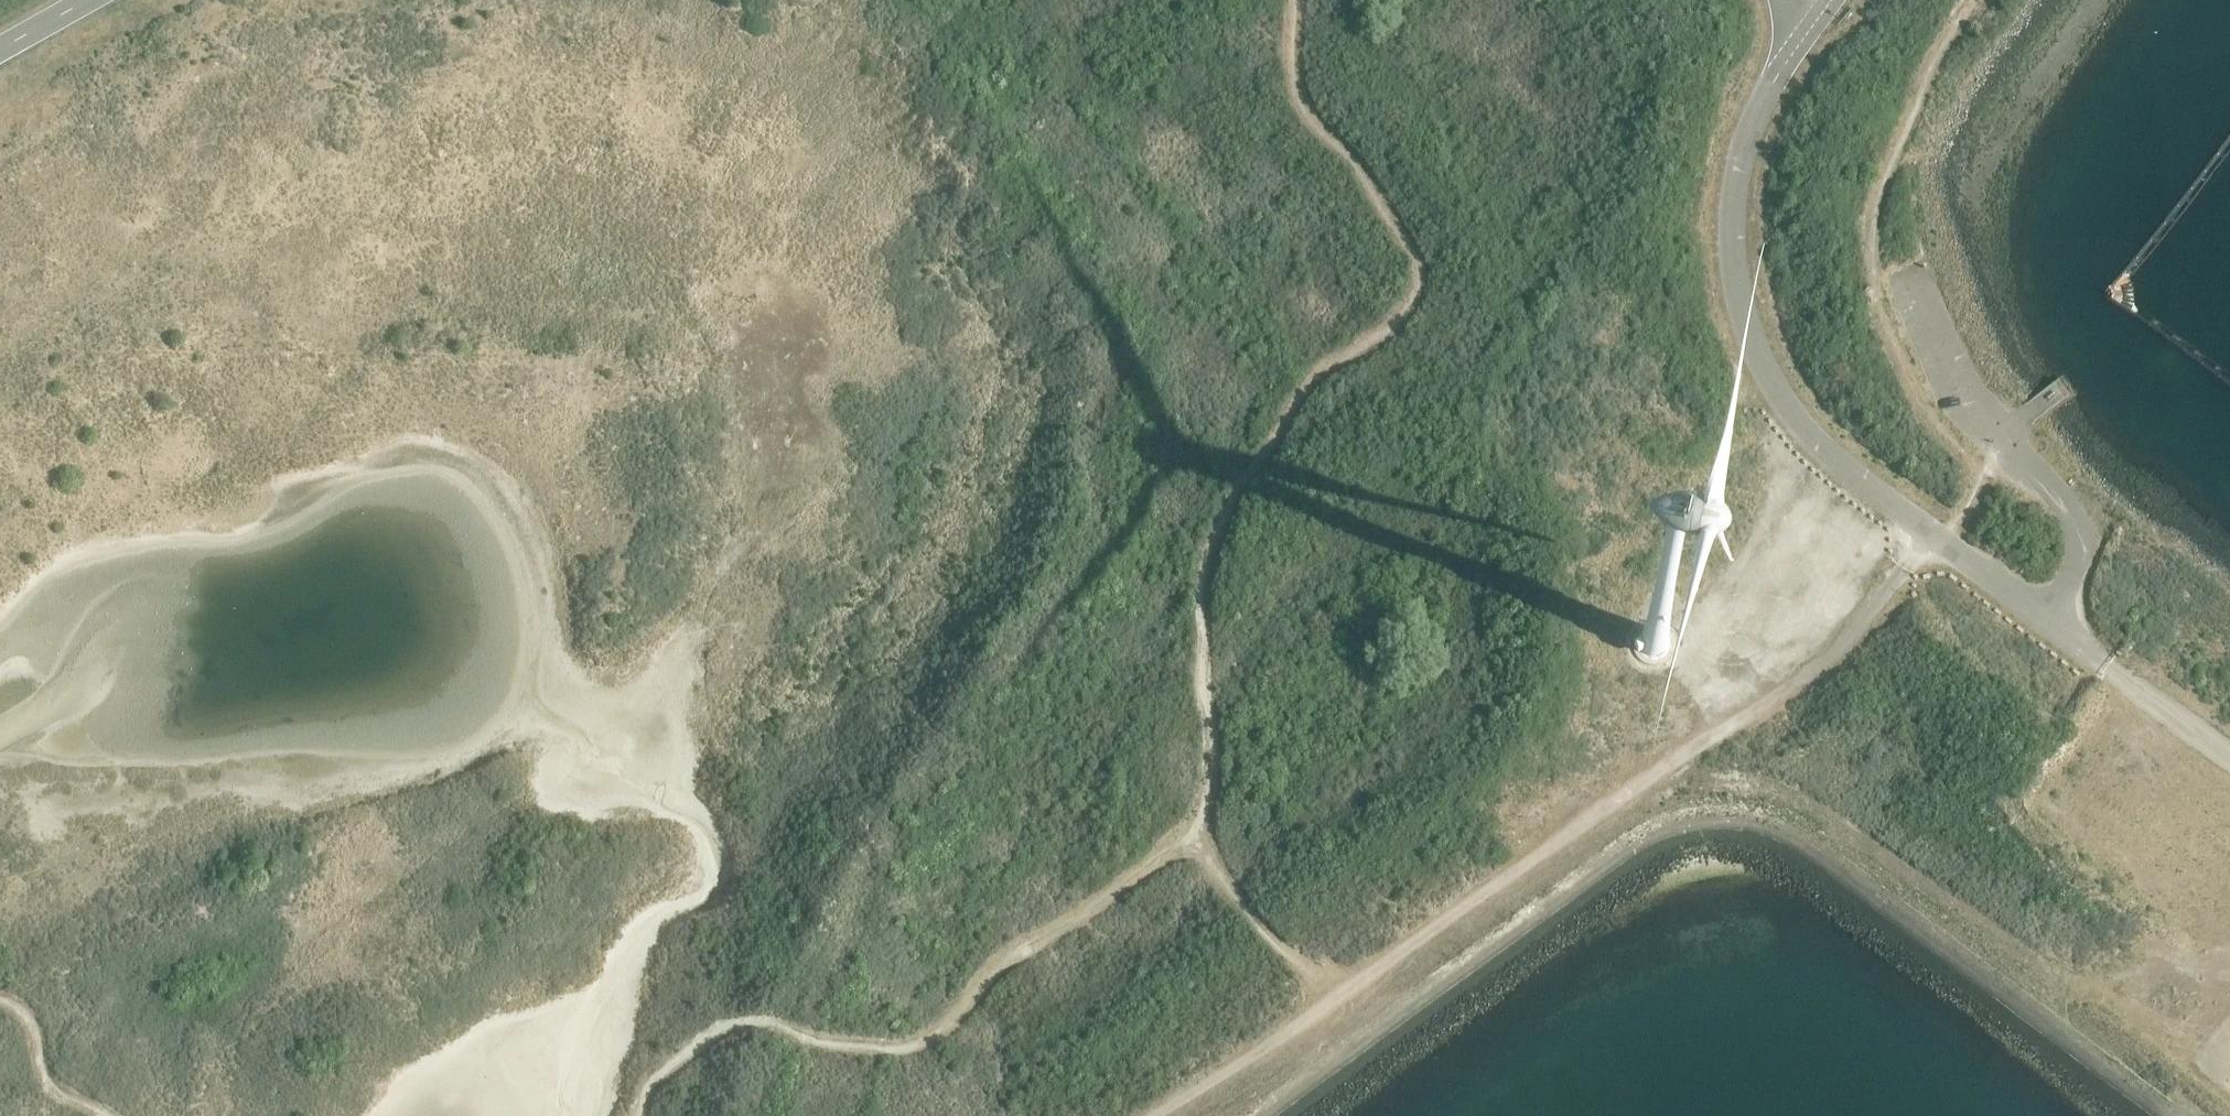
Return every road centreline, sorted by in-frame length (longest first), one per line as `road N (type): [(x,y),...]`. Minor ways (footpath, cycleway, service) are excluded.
road 1 (unclassified): [(1162,1115),(1830,658),(1925,535)]
road 2 (unclassified): [(1925,535),(1831,458),(1786,407),(1747,344),(1735,307),(1734,158),(1782,61),(1826,0)]
road 3 (unclassified): [(2229,761),(1925,535)]

